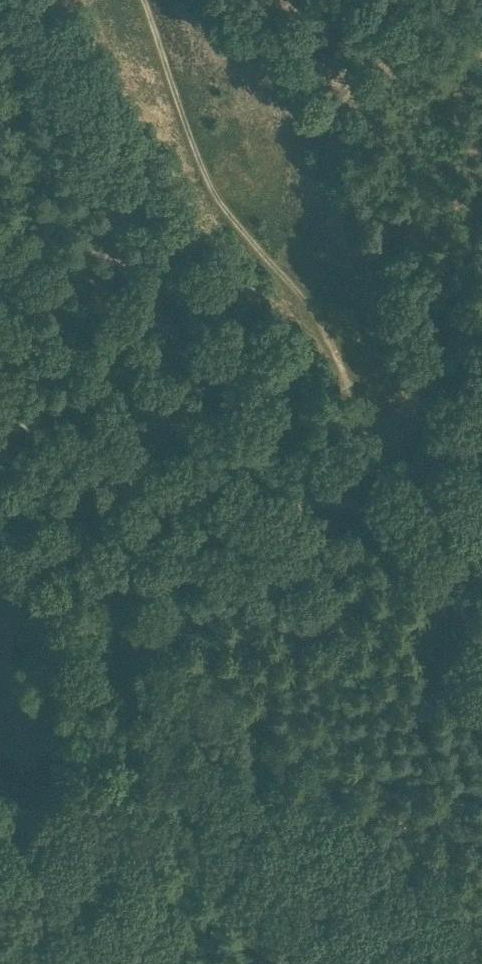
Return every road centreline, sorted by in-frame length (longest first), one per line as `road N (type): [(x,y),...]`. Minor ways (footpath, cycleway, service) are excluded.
road 1 (track): [(481,648),(392,510),(308,504),(209,524),(130,481)]
road 2 (track): [(130,481),(0,410)]

